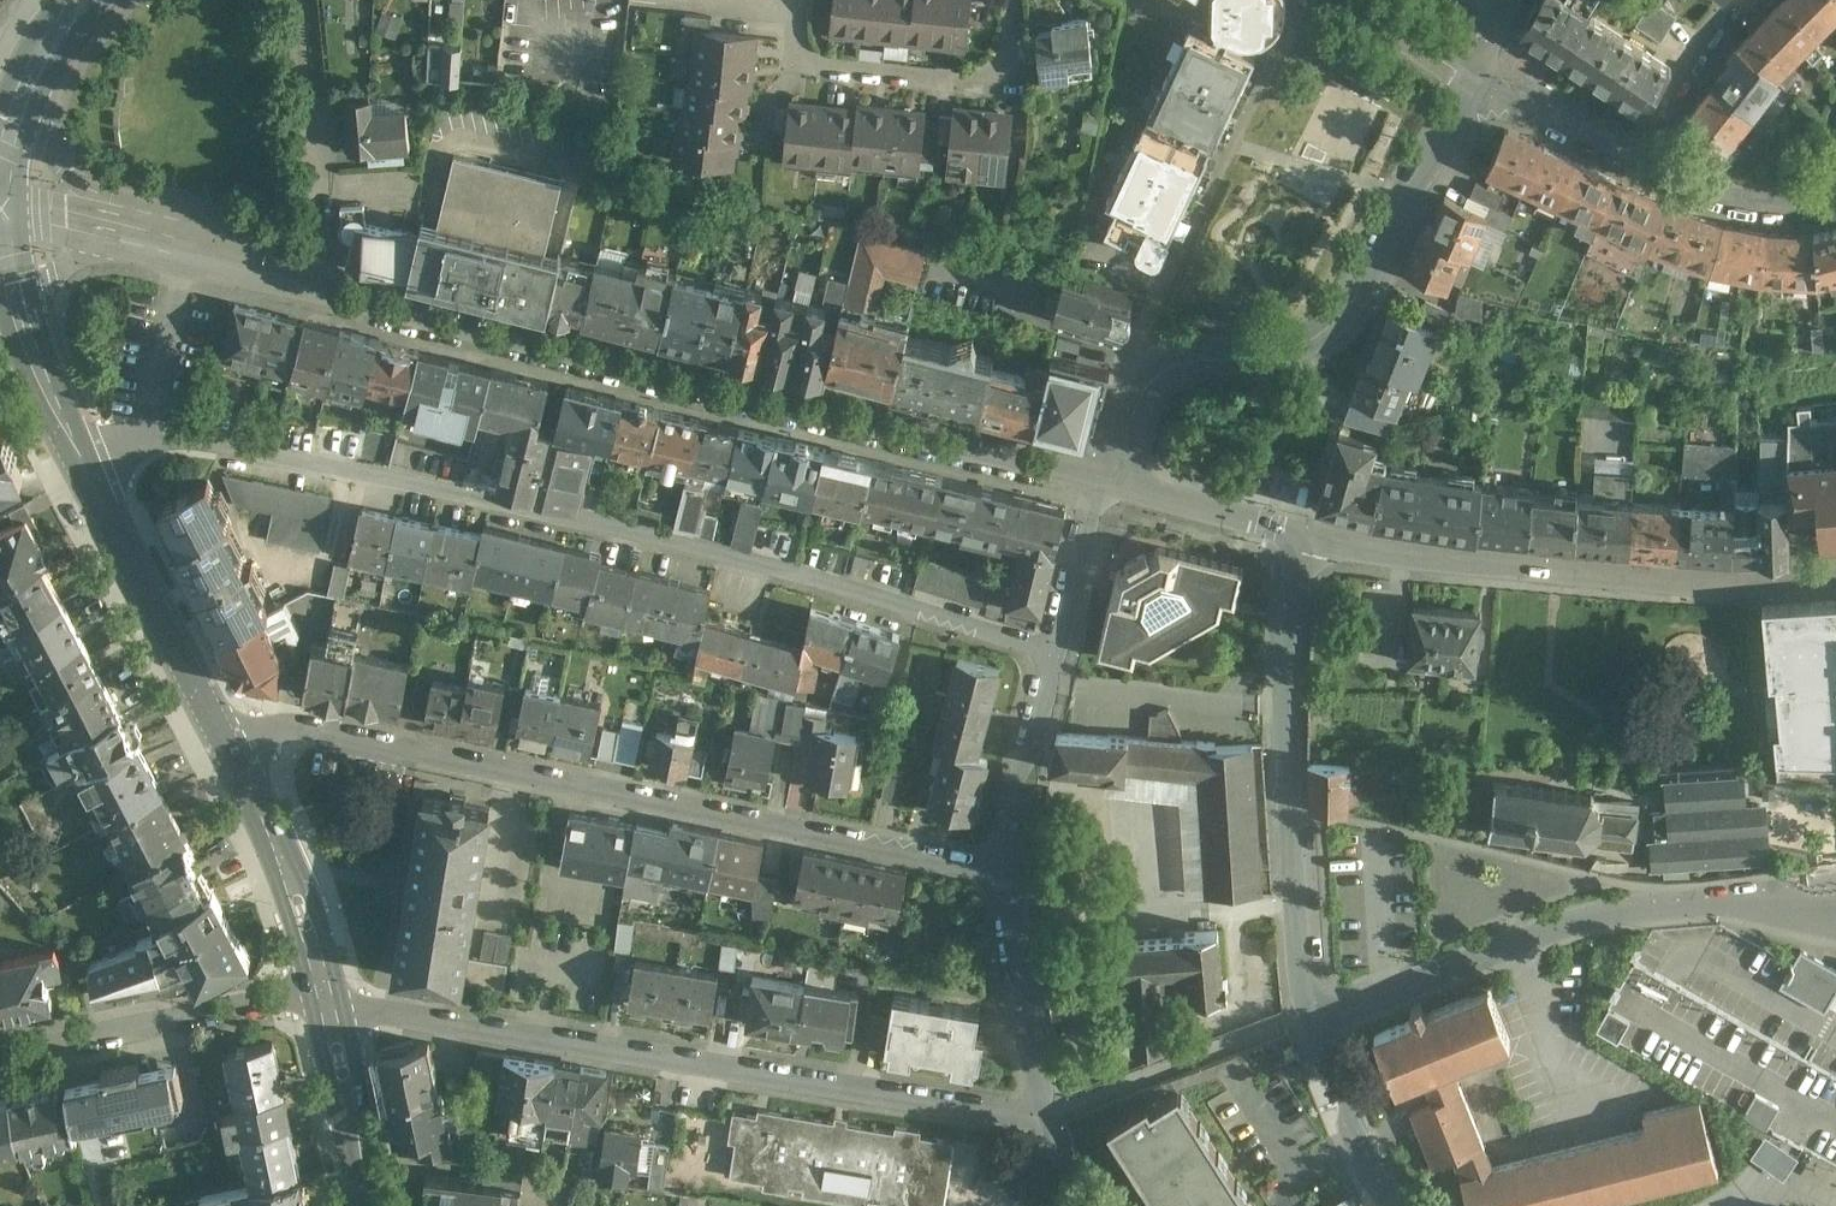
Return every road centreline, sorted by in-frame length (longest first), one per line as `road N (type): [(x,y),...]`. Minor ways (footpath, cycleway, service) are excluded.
road 1 (tertiary): [(1111,480),(123,230)]
road 2 (residential): [(85,464),(149,444),(205,444),(541,509),(771,566),(1053,657)]
road 3 (residential): [(213,713),(1012,868)]
road 4 (residential): [(325,1001),(1042,1119)]
road 5 (residential): [(1111,480),(1160,372),(1289,344),(1341,308),(1481,61)]
road 6 (residential): [(1835,880),(1695,892),(1553,922),(1312,1014)]
road 7 (unclassified): [(1835,573),(1680,580),(1373,549),(1307,533)]
road 8 (residential): [(1312,1014),(1299,952),(1294,813),(1307,533)]
road 9 (residential): [(0,1055),(279,999),(325,1001)]
road 10 (residential): [(1015,0),(1011,53),(977,72),(802,52),(802,0)]
road 11 (secondary): [(325,1001),(283,864),(213,713)]
road 12 (secondary): [(213,713),(85,464)]
road 13 (residential): [(1012,868),(1020,986),(1042,1119)]
road 14 (residential): [(1053,657),(1026,749),(1012,868)]
road 15 (residential): [(1629,138),(1705,170),(1777,186),(1835,179)]
road 16 (secondary): [(372,1205),(325,1001)]
road 17 (residential): [(1391,1205),(1312,1014)]
road 18 (unclassified): [(1307,533),(1111,480)]
road 19 (residential): [(1111,480),(1053,657)]
road 20 (tertiary): [(123,230),(57,173),(44,134),(39,77)]
road 21 (residential): [(1629,138),(1747,0)]
road 22 (residential): [(1481,61),(1629,138)]
road 23 (tertiary): [(34,347),(49,290),(80,256),(123,230)]
road 24 (secondary): [(34,347),(9,203)]
road 25 (secondary): [(9,203),(11,154),(39,77)]
road 26 (secondary): [(85,464),(34,347)]

